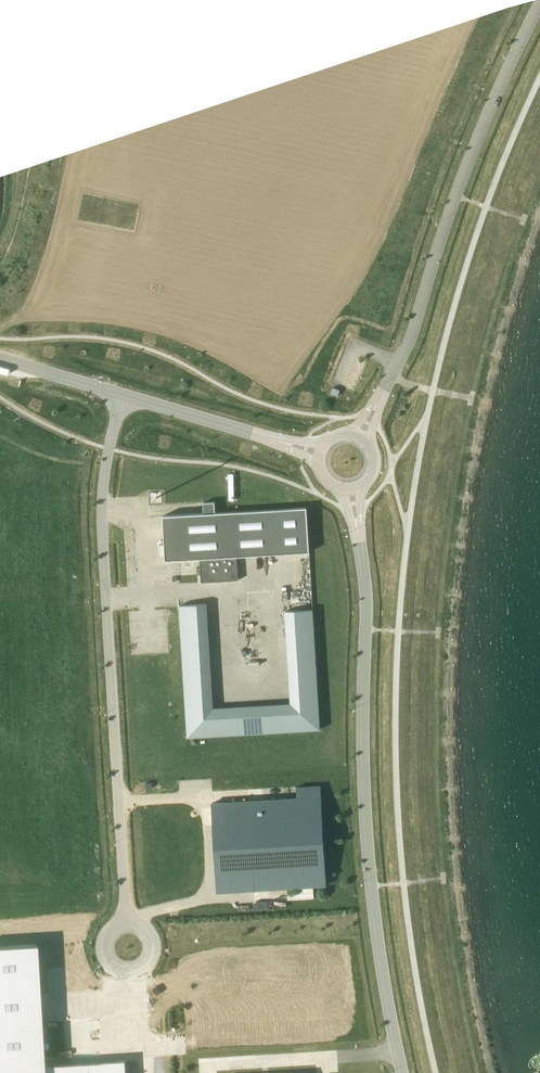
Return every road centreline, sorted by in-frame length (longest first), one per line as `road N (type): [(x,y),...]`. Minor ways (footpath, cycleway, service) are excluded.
road 1 (unclassified): [(402,1072),(370,885),(362,755),(367,591),(358,533)]
road 2 (unclassified): [(124,921),(102,510),(108,449)]
road 3 (unclassified): [(378,400),(410,339),(469,160),(539,2)]
road 4 (unclassified): [(121,396),(281,442)]
road 5 (unclassified): [(124,921),(101,943),(117,972),(149,963),(148,930)]
road 6 (unclassified): [(0,359),(121,396)]

